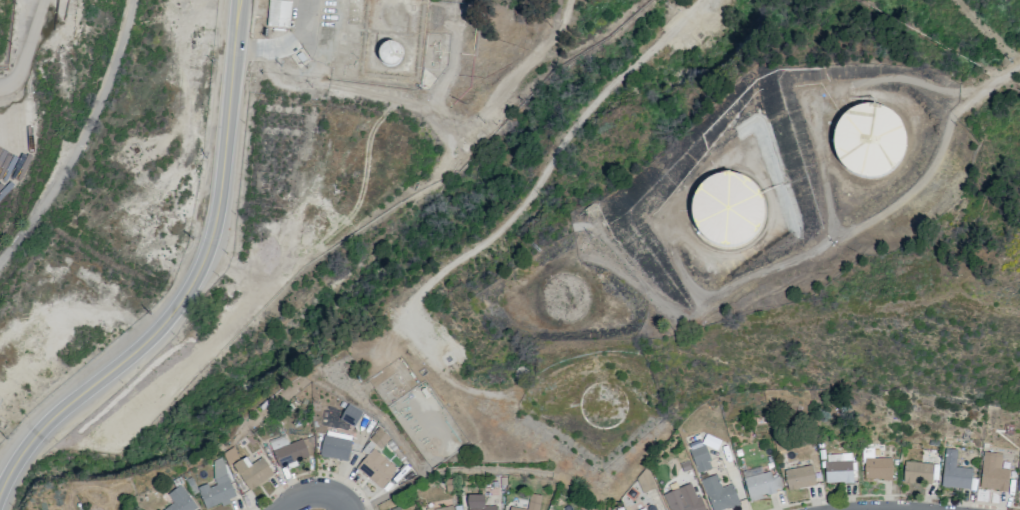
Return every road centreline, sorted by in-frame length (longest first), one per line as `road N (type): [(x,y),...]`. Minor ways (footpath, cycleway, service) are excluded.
road 1 (track): [(102,509),(222,450),(310,379),(386,341),(428,287),(519,217),(598,109),(703,0)]
road 2 (secondary): [(0,488),(32,436),(166,320),(201,266),(219,193),(239,6)]

